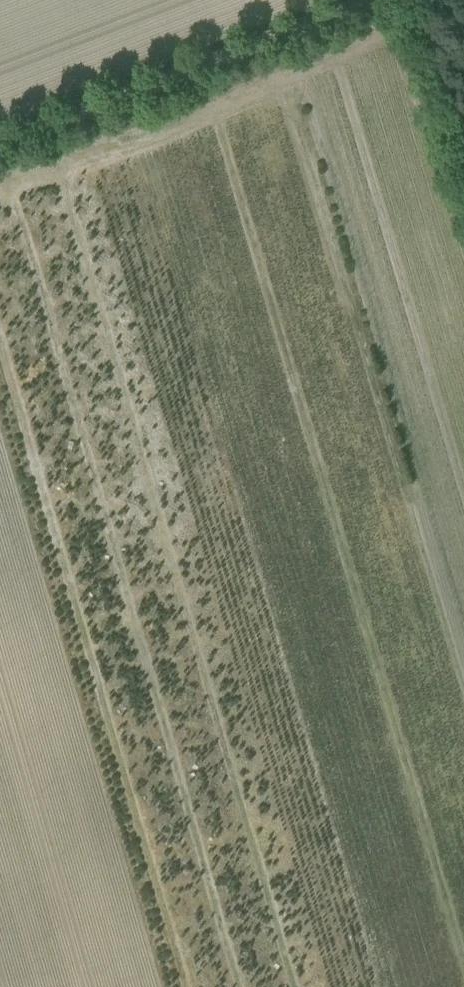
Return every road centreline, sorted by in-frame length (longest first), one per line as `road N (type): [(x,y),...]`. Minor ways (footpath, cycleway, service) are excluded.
road 1 (track): [(383,0),(0,147)]

